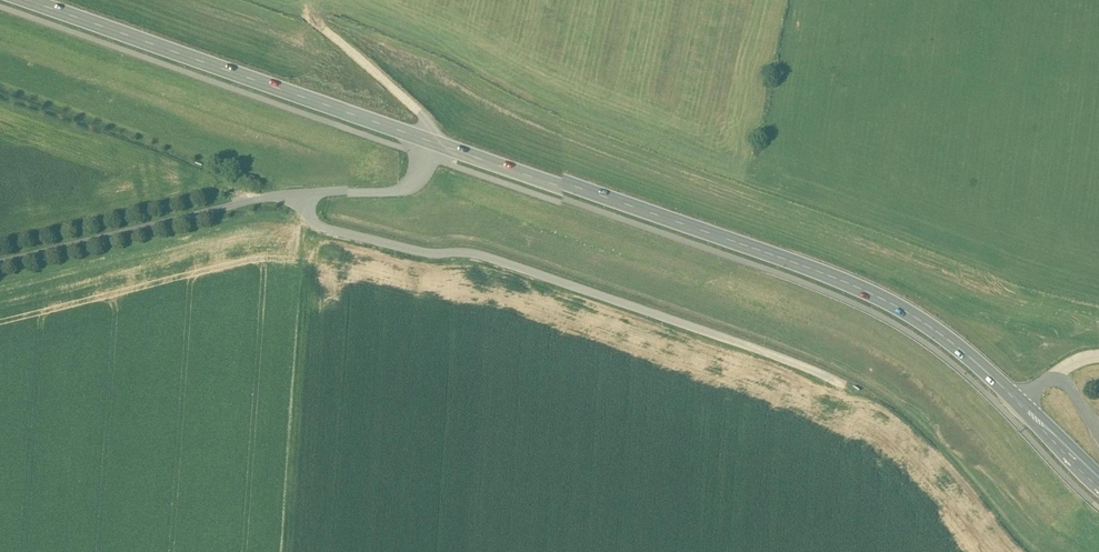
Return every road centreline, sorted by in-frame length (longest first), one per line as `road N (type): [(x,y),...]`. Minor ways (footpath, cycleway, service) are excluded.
road 1 (secondary): [(1098,483),(973,359),(851,285),(38,0)]
road 2 (track): [(899,430),(824,372),(323,215),(297,190)]
road 3 (track): [(430,136),(422,112),(324,31)]

